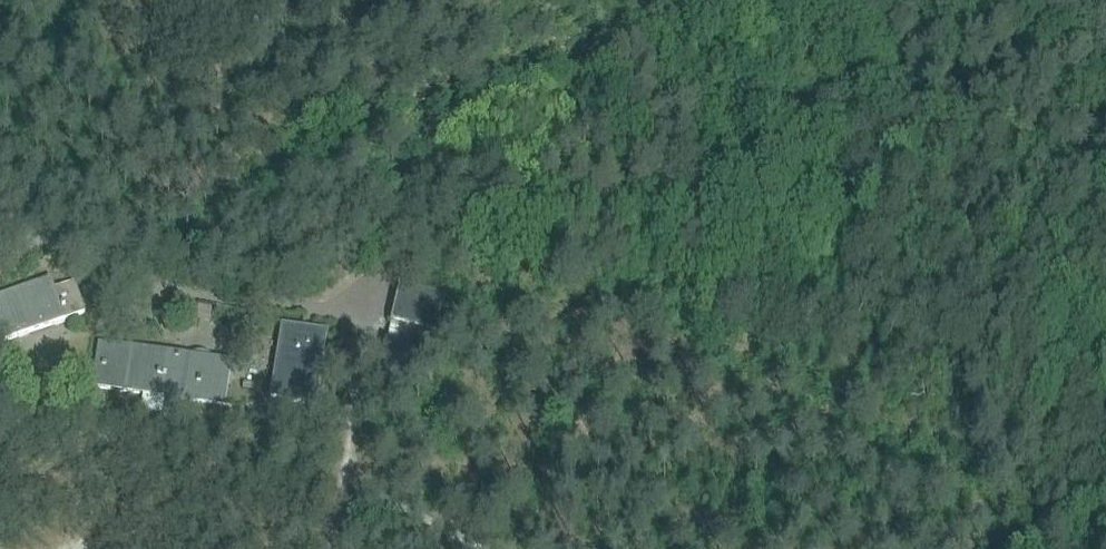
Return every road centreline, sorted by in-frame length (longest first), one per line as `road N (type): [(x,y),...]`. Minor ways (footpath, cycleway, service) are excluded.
road 1 (unclassified): [(727,0),(420,159),(381,236),(369,309)]

